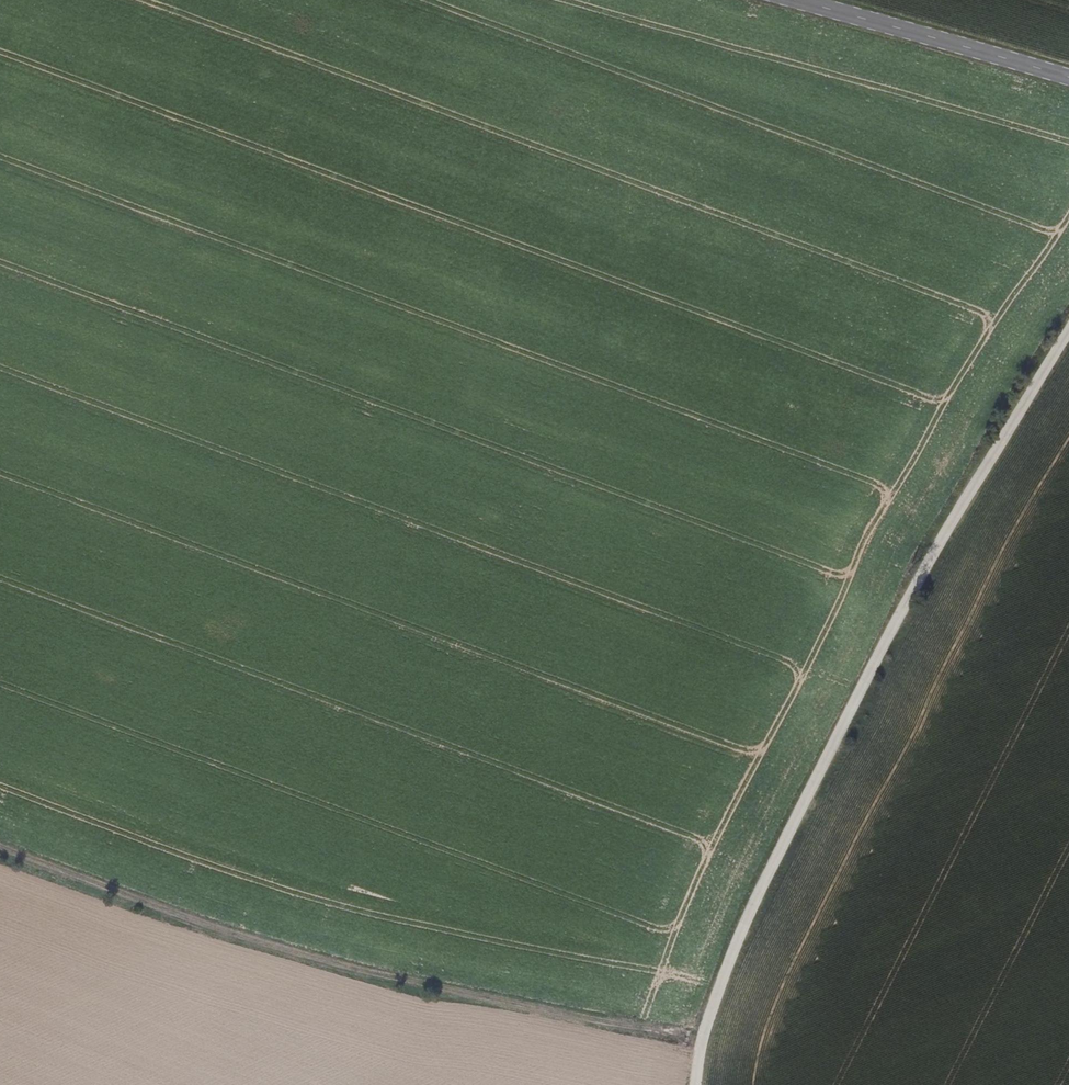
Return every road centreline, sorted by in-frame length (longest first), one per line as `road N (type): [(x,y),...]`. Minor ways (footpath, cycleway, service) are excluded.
road 1 (track): [(0,850),(246,936),(509,1003),(706,1039)]
road 2 (tertiary): [(795,0),(1068,77)]

